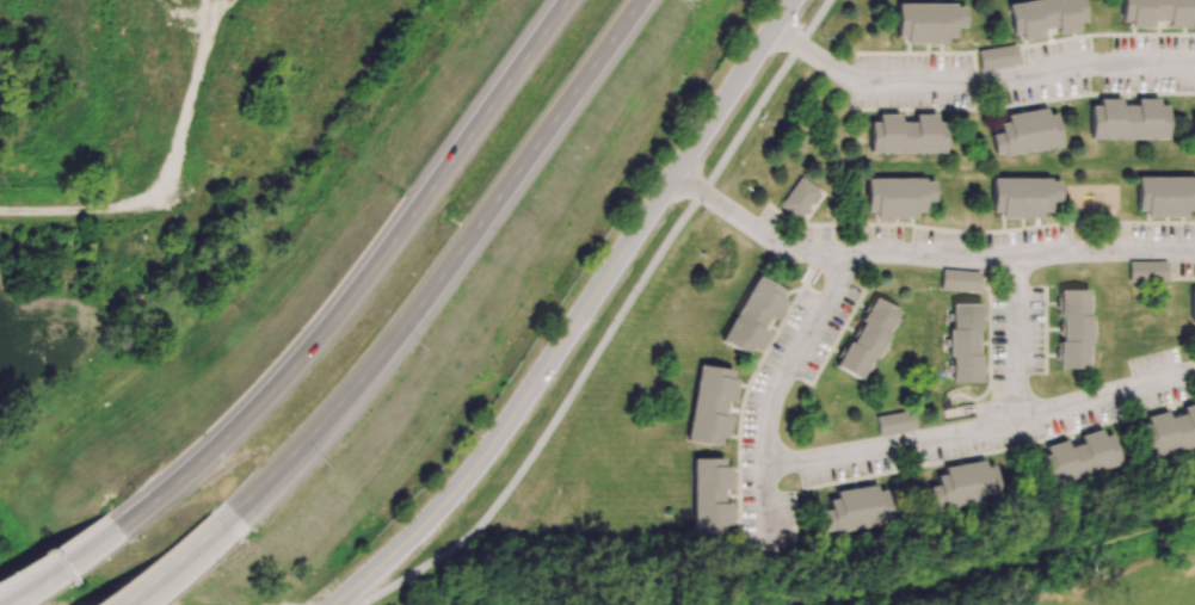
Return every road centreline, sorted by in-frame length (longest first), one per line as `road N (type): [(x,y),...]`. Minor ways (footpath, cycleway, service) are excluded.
road 1 (tertiary): [(793,0),(498,439),(337,604)]
road 2 (motorway): [(566,0),(321,328),(210,446),(109,530)]
road 3 (motorway): [(222,526),(369,369),(645,0)]
road 4 (residential): [(175,212),(0,212)]
road 5 (motorway): [(113,604),(222,526)]
road 6 (motorway): [(109,530),(0,604)]

